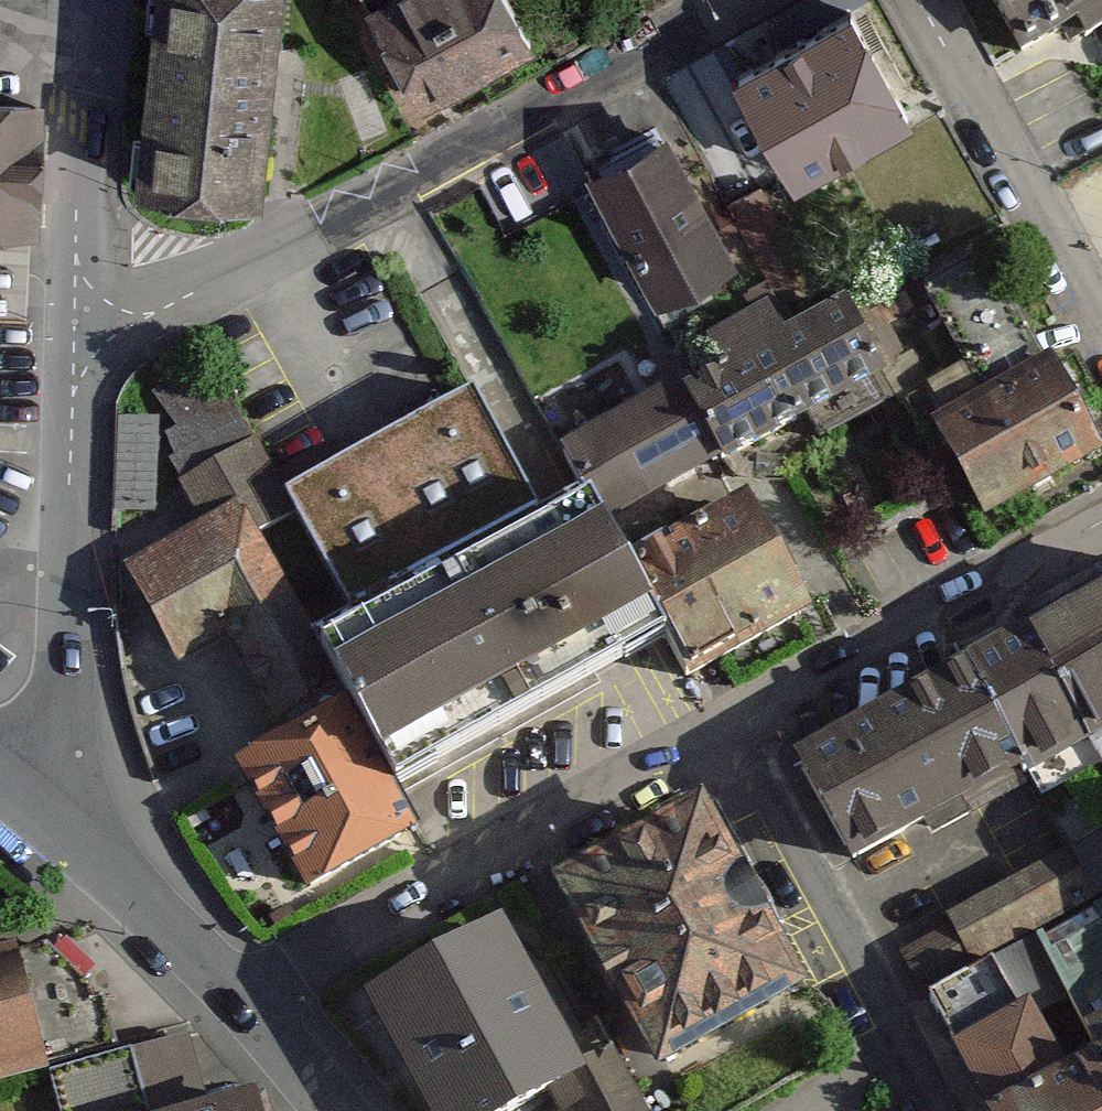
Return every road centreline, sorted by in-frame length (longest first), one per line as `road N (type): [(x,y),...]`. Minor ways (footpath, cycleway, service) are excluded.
road 1 (residential): [(753,0),(267,259),(151,313),(73,330)]
road 2 (residential): [(218,991),(724,734)]
road 3 (residential): [(55,823),(74,739),(73,330)]
road 4 (residential): [(724,734),(1101,509)]
road 5 (residential): [(724,734),(938,1110)]
road 6 (residential): [(1101,340),(916,0)]
road 7 (residential): [(73,330),(91,40)]
road 8 (residential): [(218,991),(55,823)]
road 9 (residential): [(326,1110),(218,991)]

